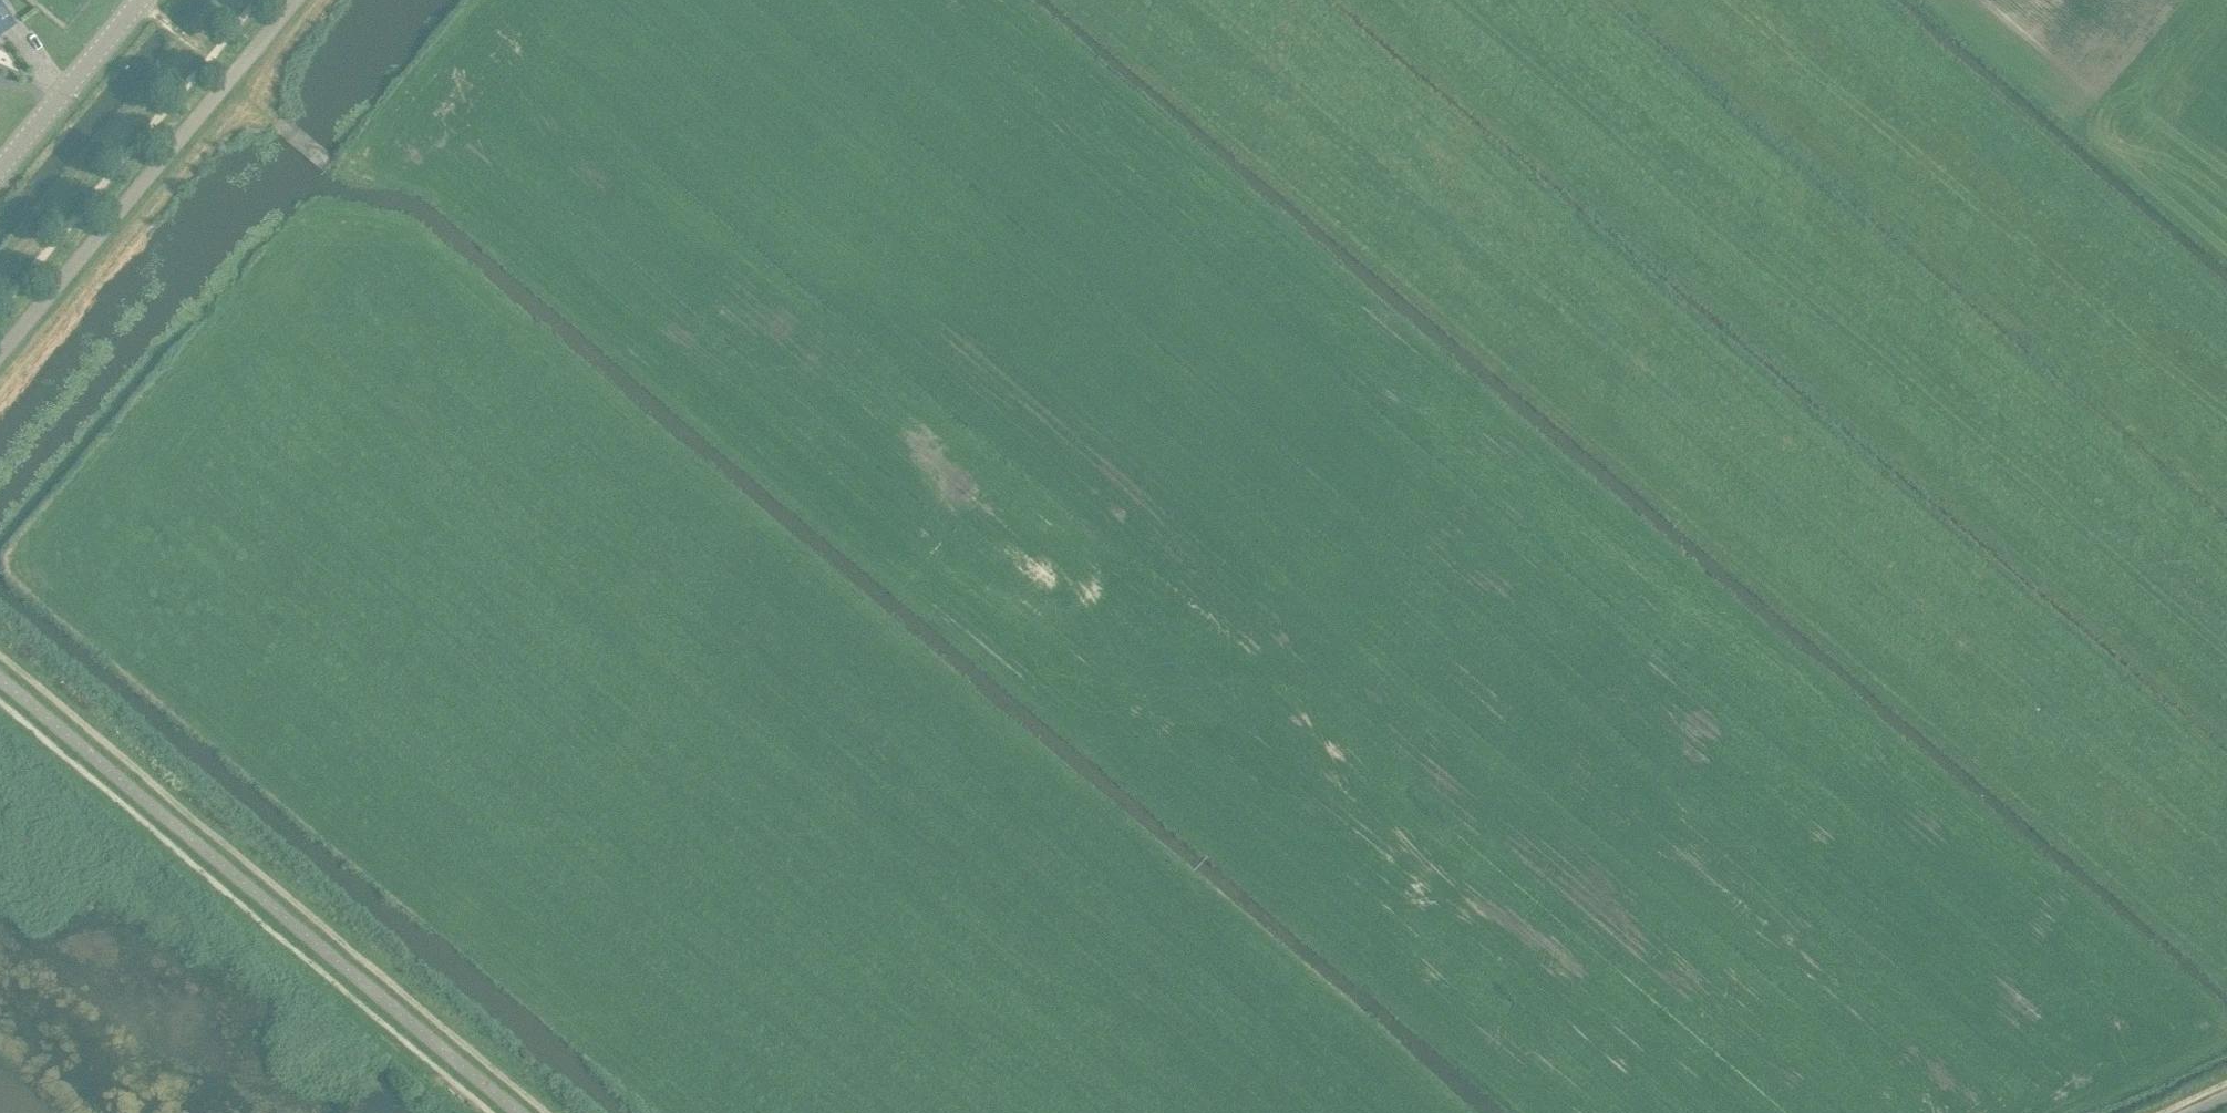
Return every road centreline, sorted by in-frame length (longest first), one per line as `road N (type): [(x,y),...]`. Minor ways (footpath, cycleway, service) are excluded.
road 1 (unclassified): [(0,166),(139,0)]

